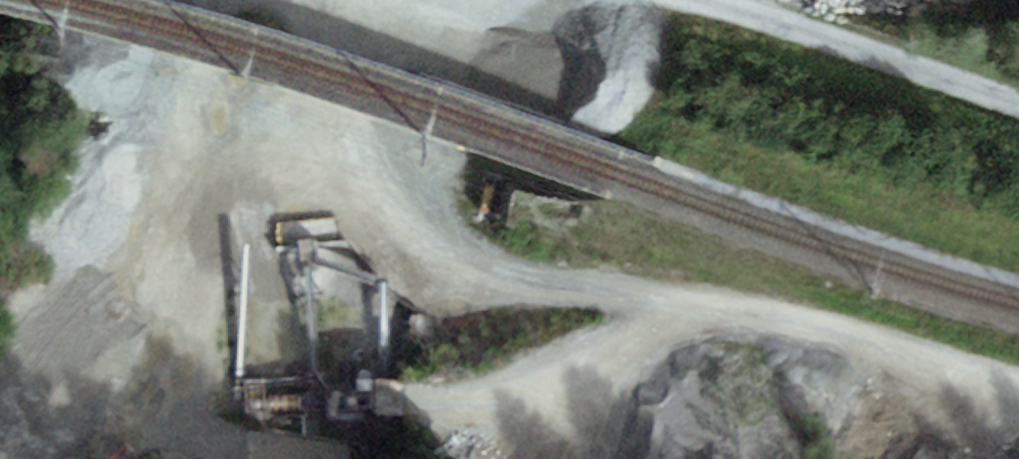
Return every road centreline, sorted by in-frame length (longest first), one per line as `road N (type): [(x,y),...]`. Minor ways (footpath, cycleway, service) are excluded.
road 1 (track): [(295,0),(317,146),(370,220),(467,271),(784,320),(1018,383)]
road 2 (track): [(703,0),(1018,103)]

